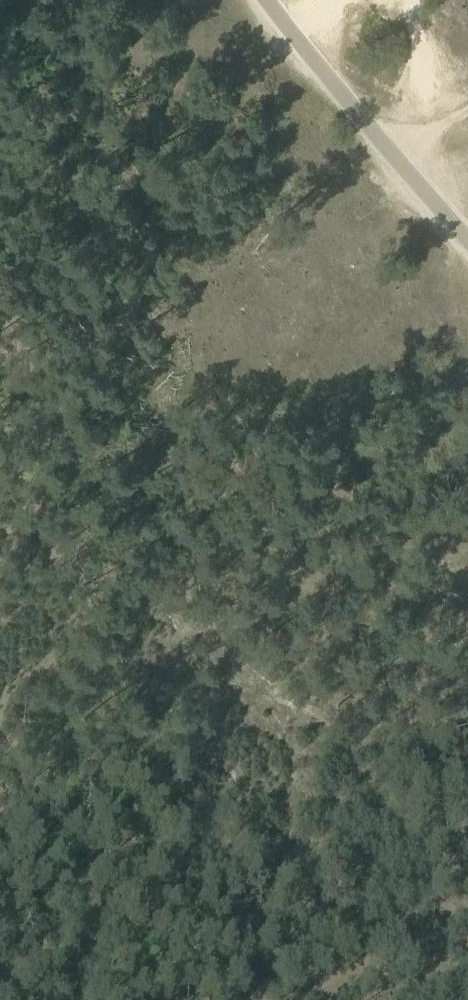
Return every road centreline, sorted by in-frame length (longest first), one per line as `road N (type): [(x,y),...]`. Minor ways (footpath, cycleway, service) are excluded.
road 1 (unclassified): [(467,244),(266,0)]

